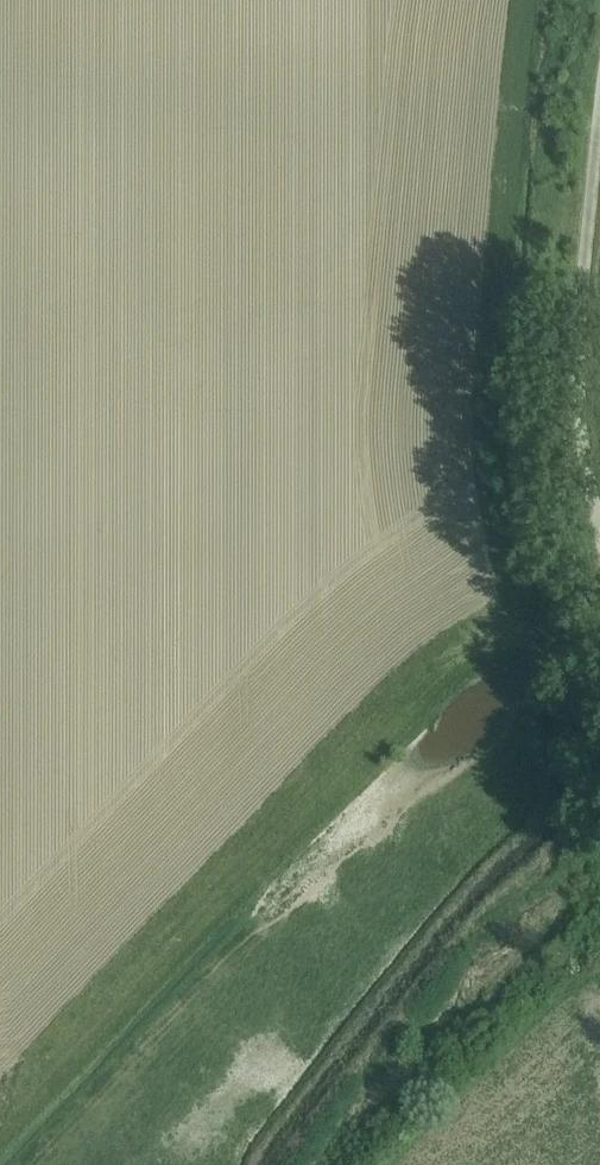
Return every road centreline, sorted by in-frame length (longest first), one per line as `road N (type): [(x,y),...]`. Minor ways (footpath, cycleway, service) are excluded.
road 1 (track): [(0,1145),(258,864),(446,677),(511,645),(599,642)]
road 2 (unclassified): [(599,530),(578,368),(599,116)]

